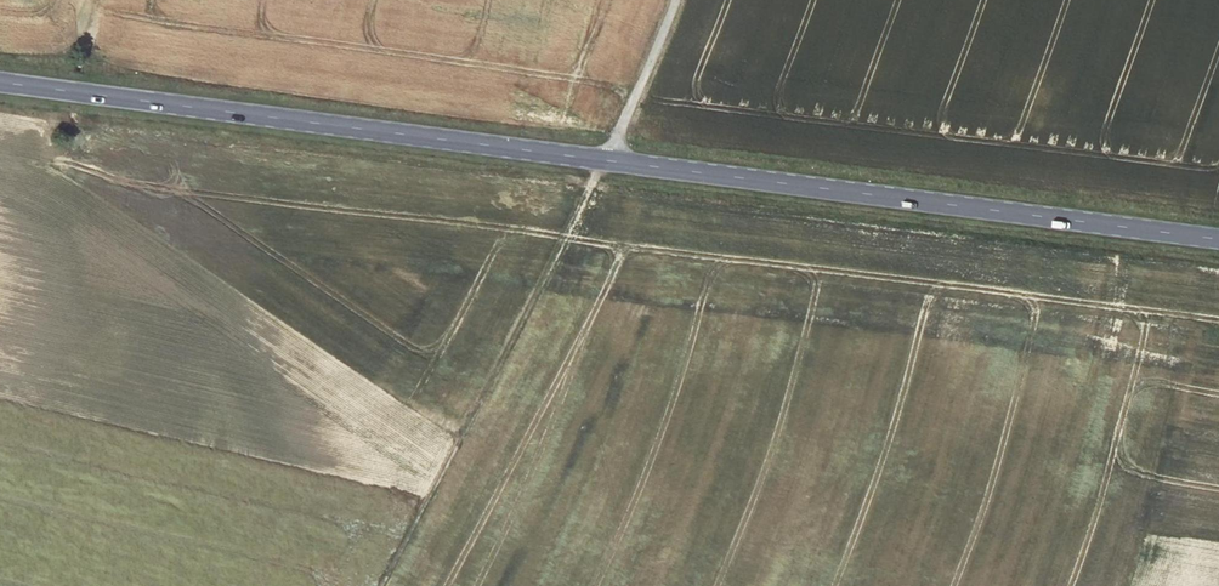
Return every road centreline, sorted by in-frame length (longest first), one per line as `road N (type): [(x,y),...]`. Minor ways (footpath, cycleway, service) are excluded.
road 1 (primary): [(602,160),(1218,239)]
road 2 (primary): [(0,84),(602,160)]
road 3 (track): [(369,585),(602,160)]
road 4 (unclassified): [(602,160),(674,0)]

